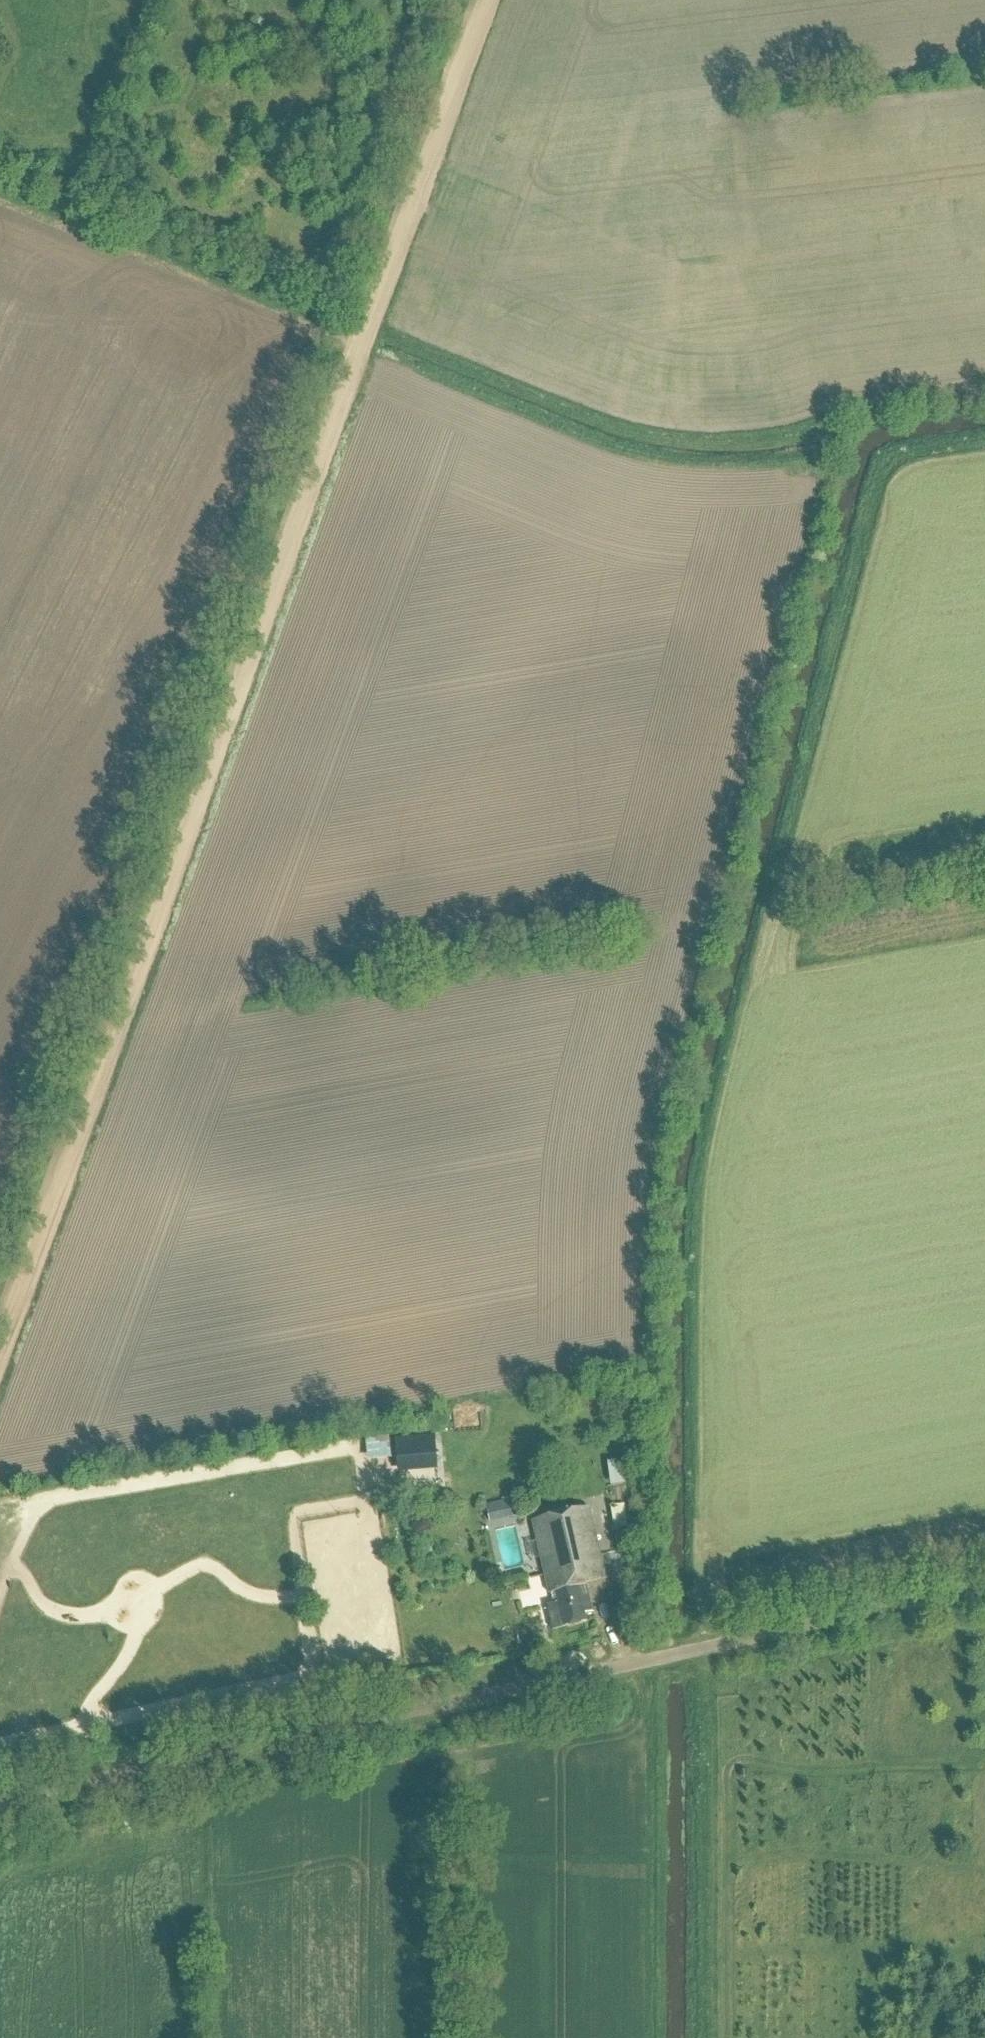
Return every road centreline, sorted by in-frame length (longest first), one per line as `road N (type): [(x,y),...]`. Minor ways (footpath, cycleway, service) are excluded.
road 1 (track): [(0,1334),(480,0)]
road 2 (tertiary): [(0,1798),(984,1585)]

